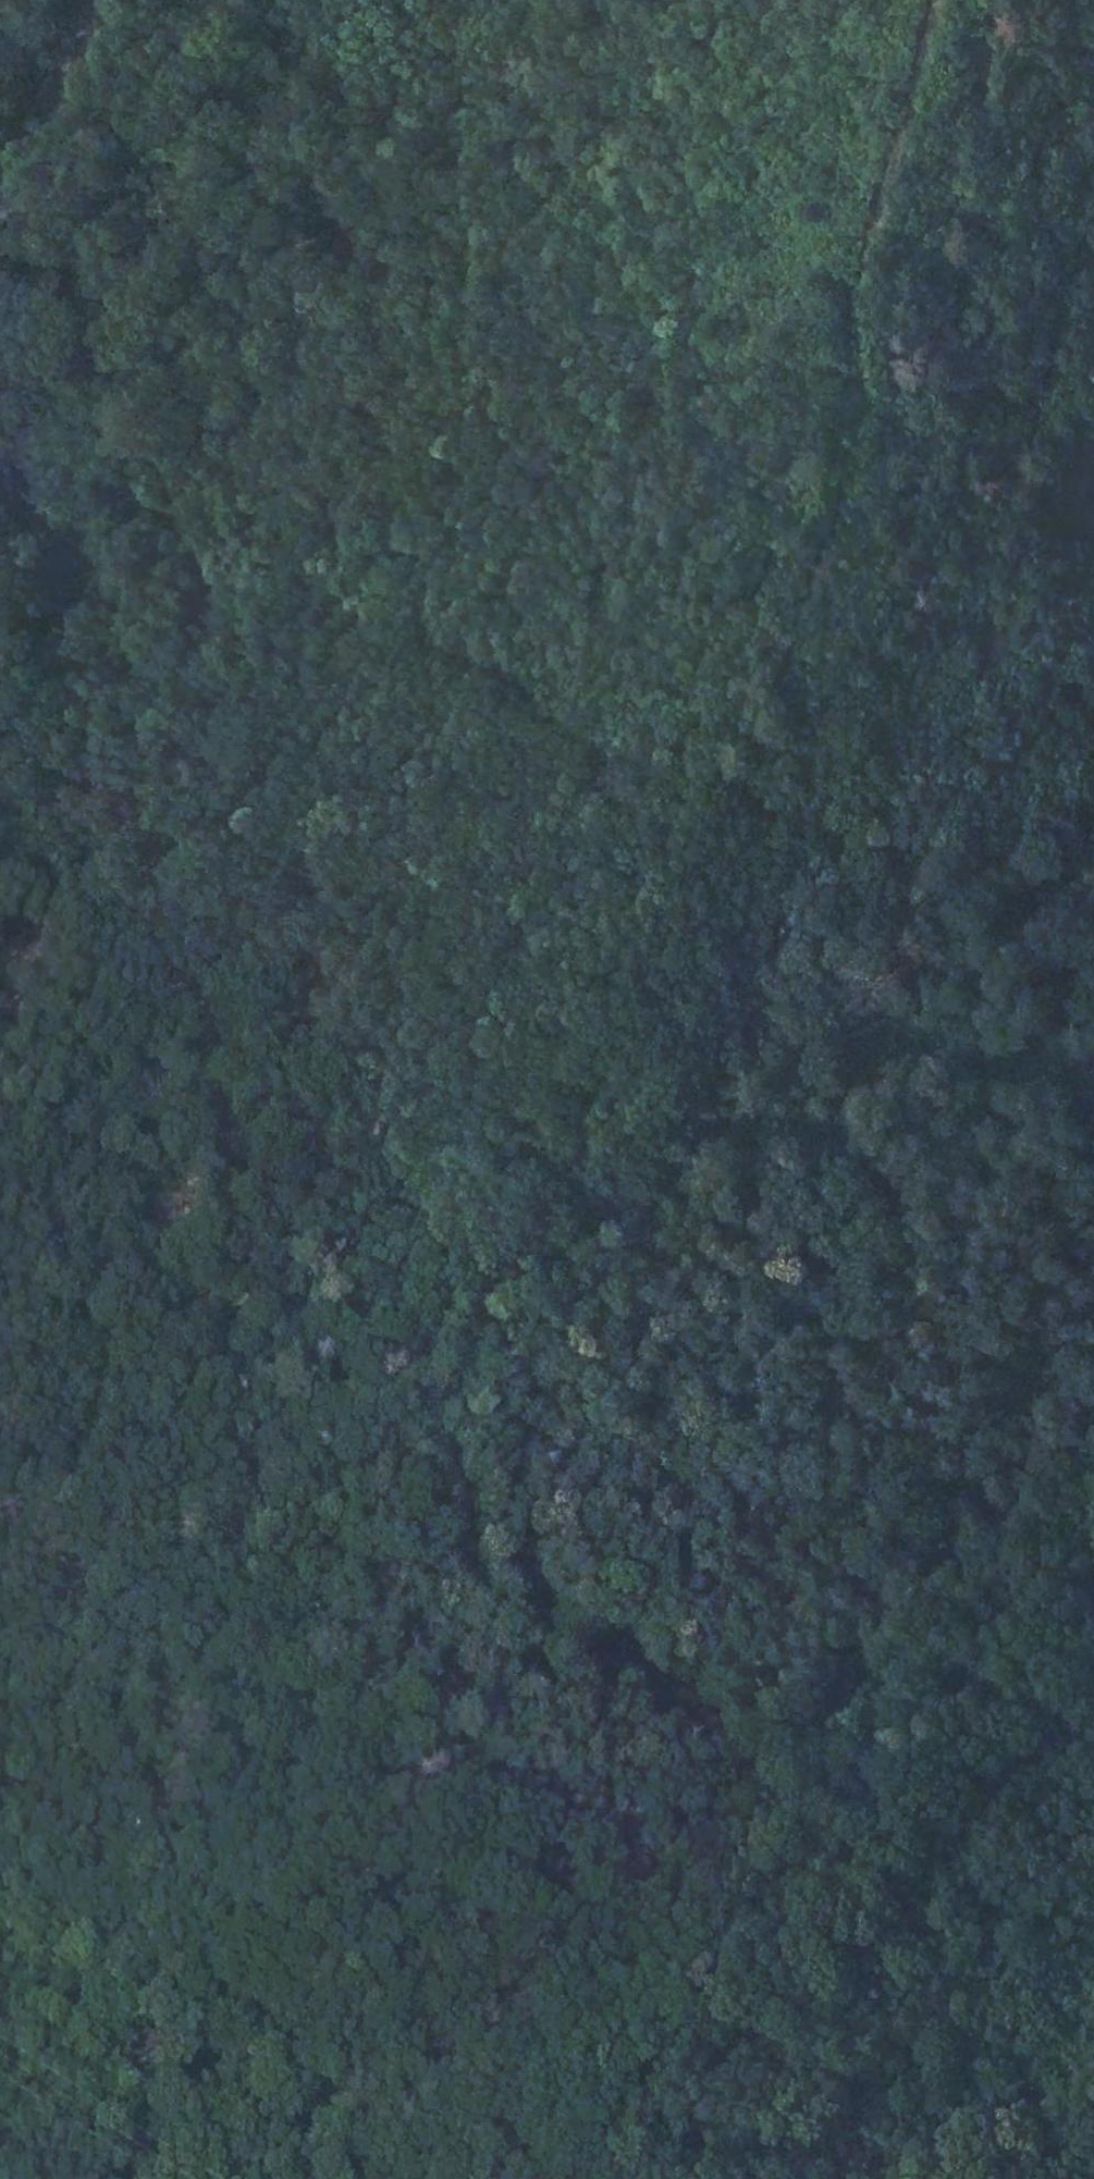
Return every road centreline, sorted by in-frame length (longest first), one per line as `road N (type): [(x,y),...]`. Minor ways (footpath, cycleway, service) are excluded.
road 1 (track): [(588,1163),(486,1307),(464,1391),(460,1460),(472,1517),(533,1604),(592,1646),(764,1734),(841,1784),(858,1901),(848,2067),(802,2178)]
road 2 (track): [(588,1163),(624,1051),(769,732),(850,480),(873,383),(885,250),(944,0)]
road 3 (track): [(1093,859),(1023,933),(763,1091),(663,1184)]
road 4 (secondary): [(97,0),(0,180)]

